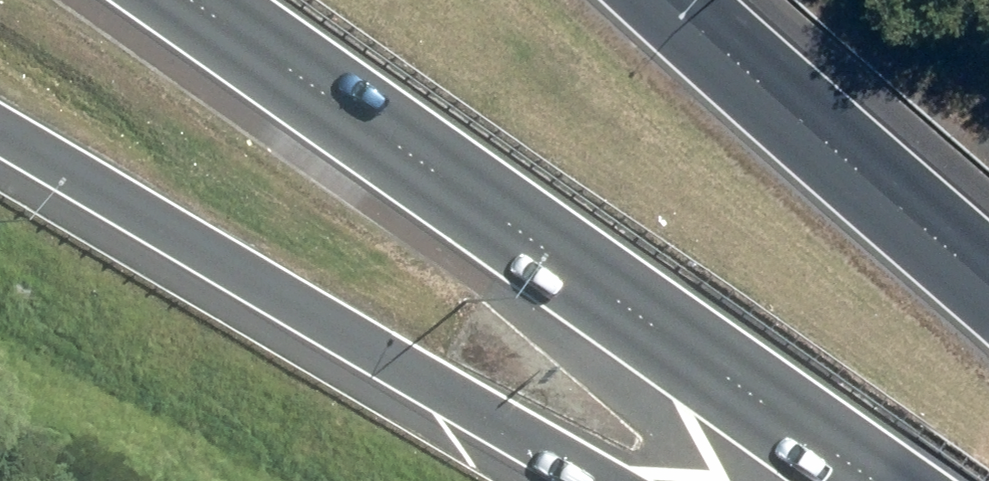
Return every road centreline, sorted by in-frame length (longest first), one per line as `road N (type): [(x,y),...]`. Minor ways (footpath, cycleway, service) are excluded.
road 1 (motorway): [(893,480),(208,0)]
road 2 (motorway): [(599,480),(0,126)]
road 3 (motorway): [(697,0),(988,262)]

